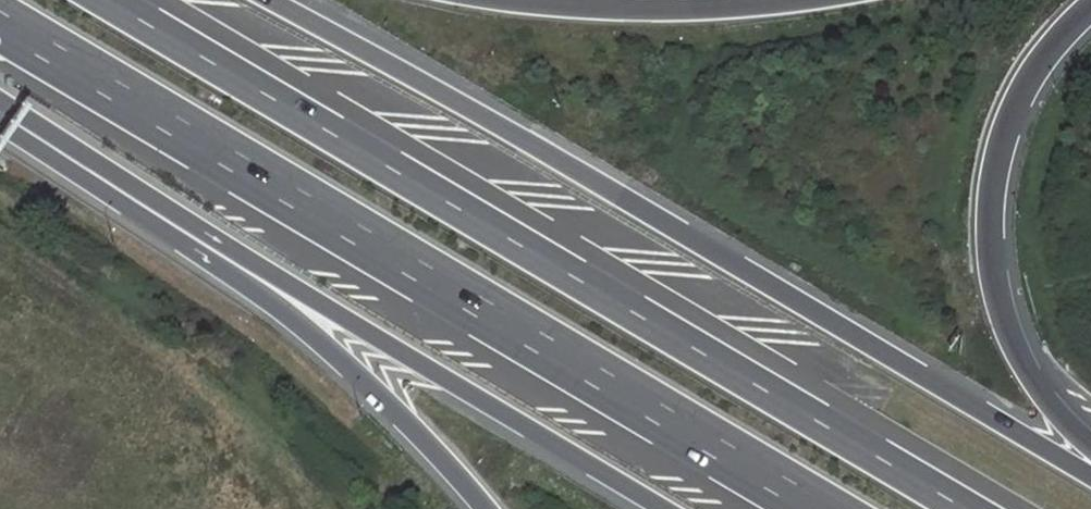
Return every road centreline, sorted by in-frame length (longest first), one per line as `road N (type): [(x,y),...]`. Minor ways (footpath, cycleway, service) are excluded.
road 1 (motorway): [(965,508),(110,0)]
road 2 (motorway): [(0,21),(819,508)]
road 3 (motorway): [(1090,475),(620,194),(271,0)]
road 4 (motorway): [(198,240),(663,508)]
road 5 (motorway): [(1090,448),(1052,407),(1007,332),(987,211),(1020,93),(1090,6)]
road 6 (motorway): [(198,240),(379,396),(485,508)]
road 7 (motorway): [(794,0),(638,8),(521,0)]
road 8 (motorway): [(0,113),(198,240)]

